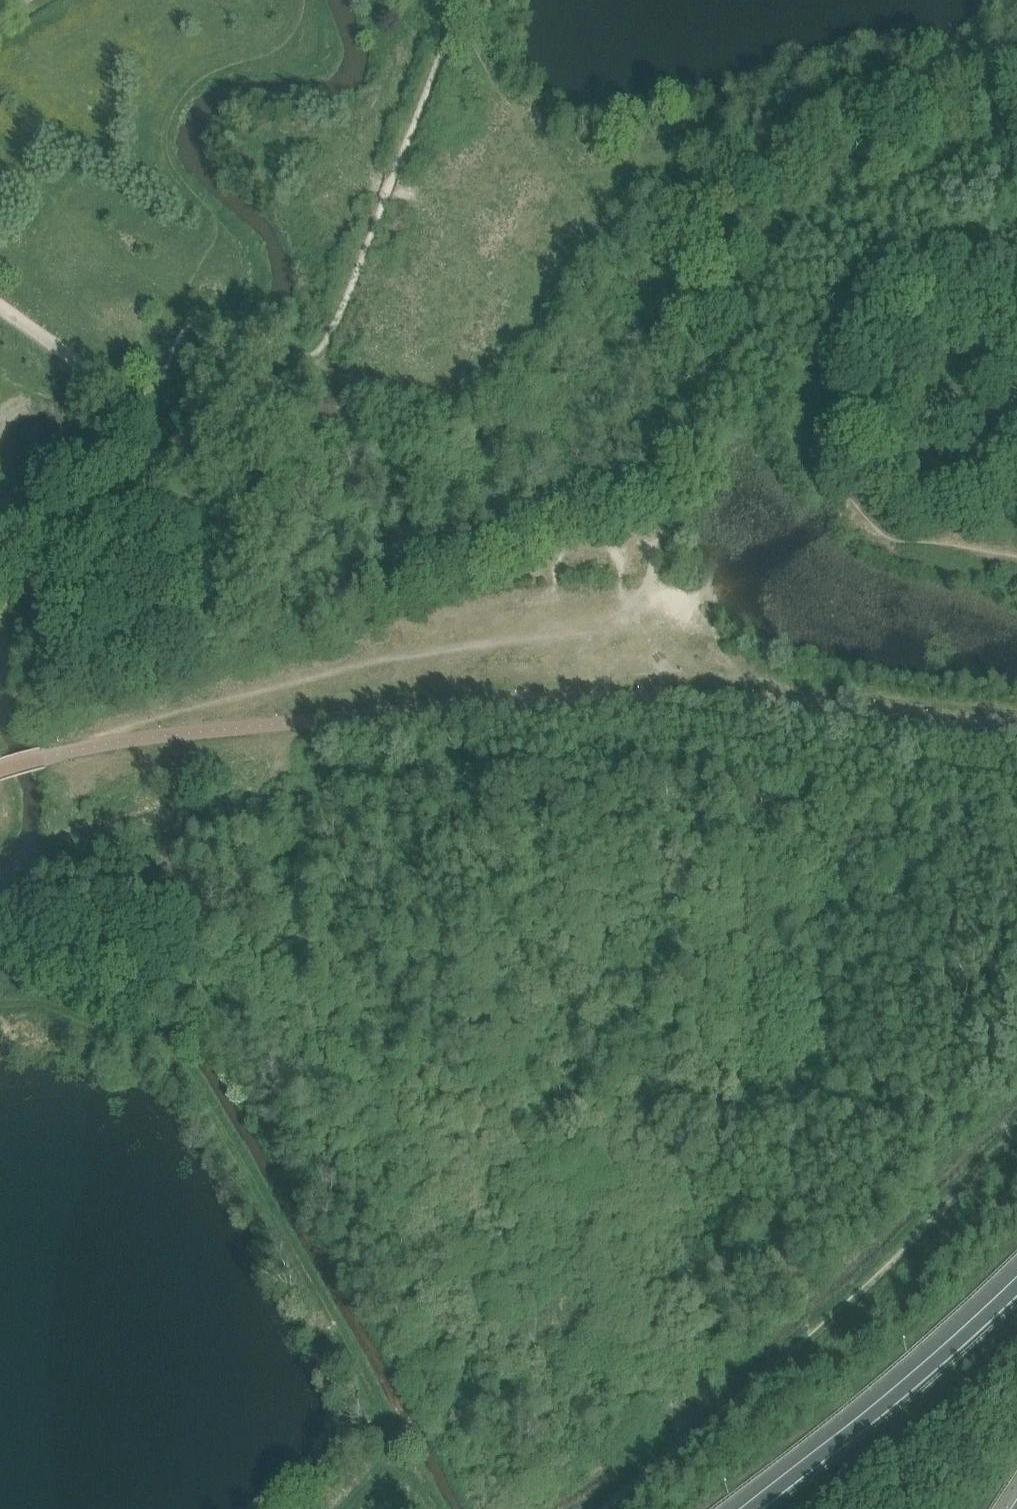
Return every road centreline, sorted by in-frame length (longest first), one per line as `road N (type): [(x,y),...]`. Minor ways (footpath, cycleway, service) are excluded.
road 1 (motorway): [(1016,1288),(753,1508)]
road 2 (track): [(0,566),(107,467),(129,409)]
road 3 (track): [(129,409),(0,307)]

